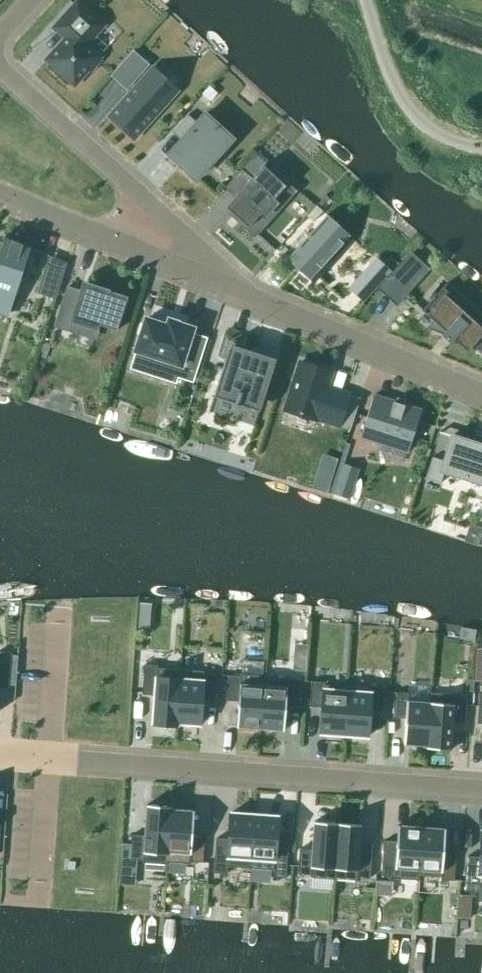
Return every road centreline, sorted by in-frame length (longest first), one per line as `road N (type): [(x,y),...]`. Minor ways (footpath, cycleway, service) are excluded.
road 1 (residential): [(0,755),(481,790)]
road 2 (residential): [(196,273),(481,392)]
road 3 (residential): [(0,68),(189,239),(199,253),(196,273)]
road 4 (residential): [(0,191),(196,273)]

